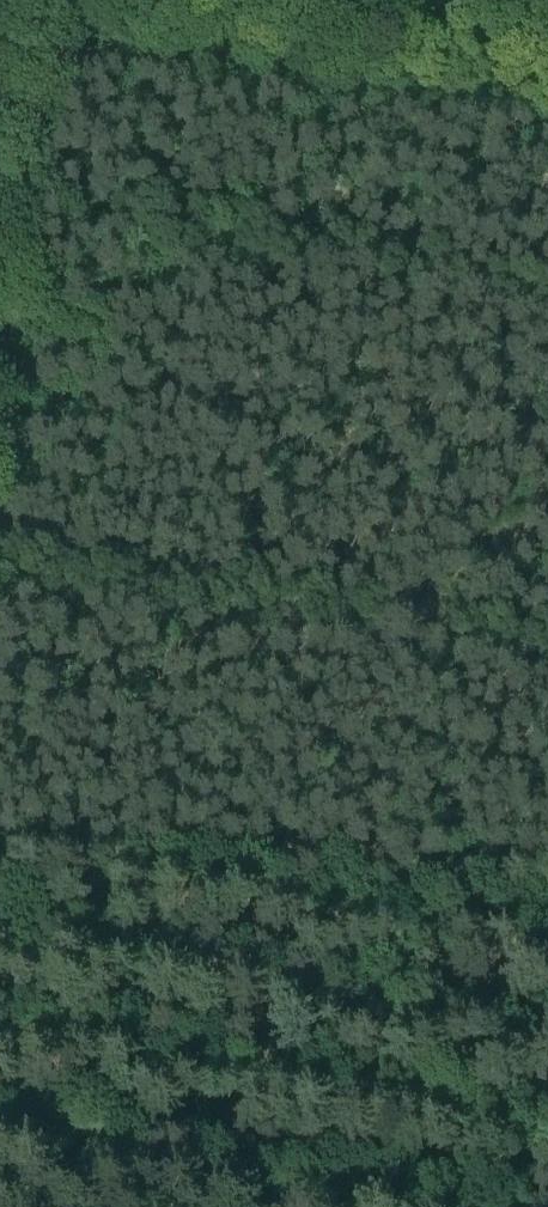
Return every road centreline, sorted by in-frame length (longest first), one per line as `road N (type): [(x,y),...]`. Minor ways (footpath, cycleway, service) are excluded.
road 1 (secondary): [(547,24),(404,0)]

